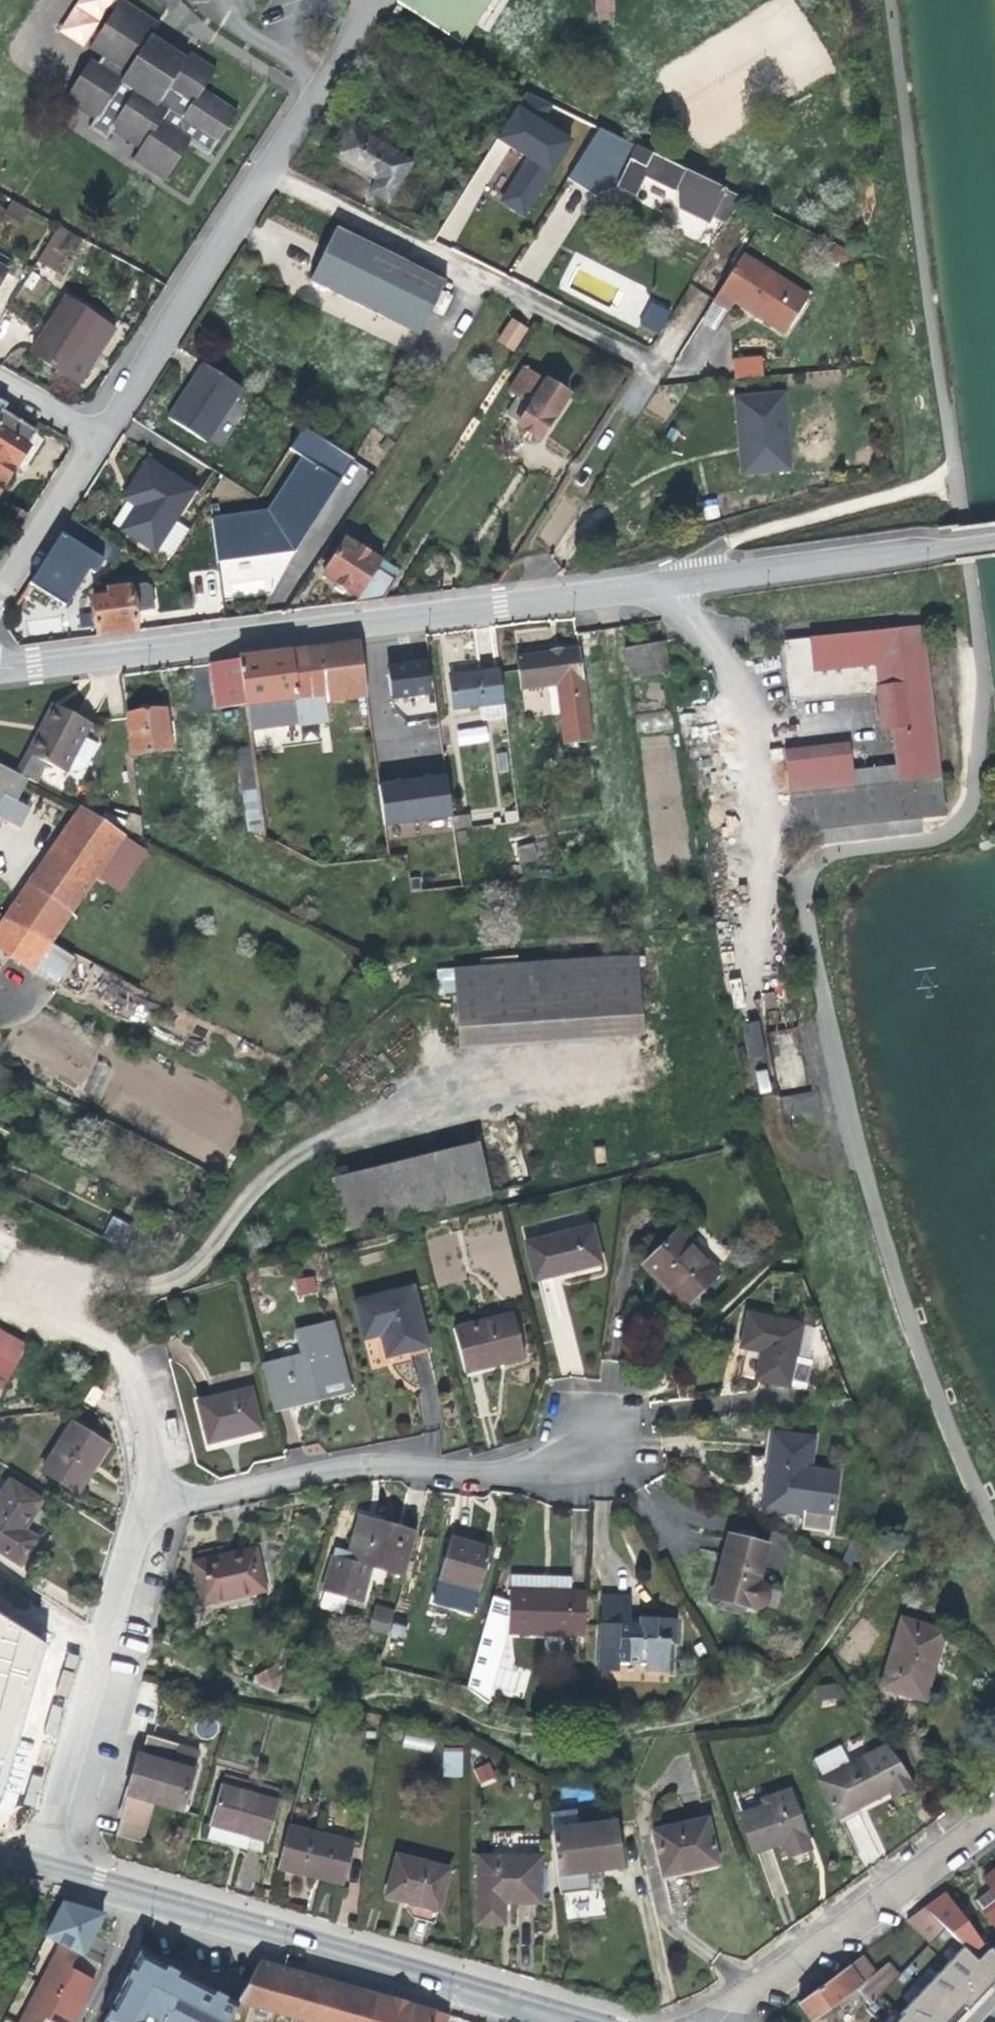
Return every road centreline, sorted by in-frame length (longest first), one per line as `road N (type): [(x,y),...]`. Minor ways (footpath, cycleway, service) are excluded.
road 1 (residential): [(644,588),(0,667)]
road 2 (secondary): [(50,1879),(407,1970),(572,2021)]
road 3 (residential): [(98,437),(370,0)]
road 4 (residential): [(148,1517),(366,1462),(518,1479),(601,1430)]
road 5 (residential): [(50,1879),(148,1517)]
road 6 (residential): [(994,536),(644,588)]
road 7 (unclassified): [(644,588),(722,655),(783,876),(802,883)]
road 8 (residential): [(994,1813),(715,2021)]
road 9 (residential): [(0,594),(98,437)]
road 10 (residential): [(148,1517),(130,1381)]

